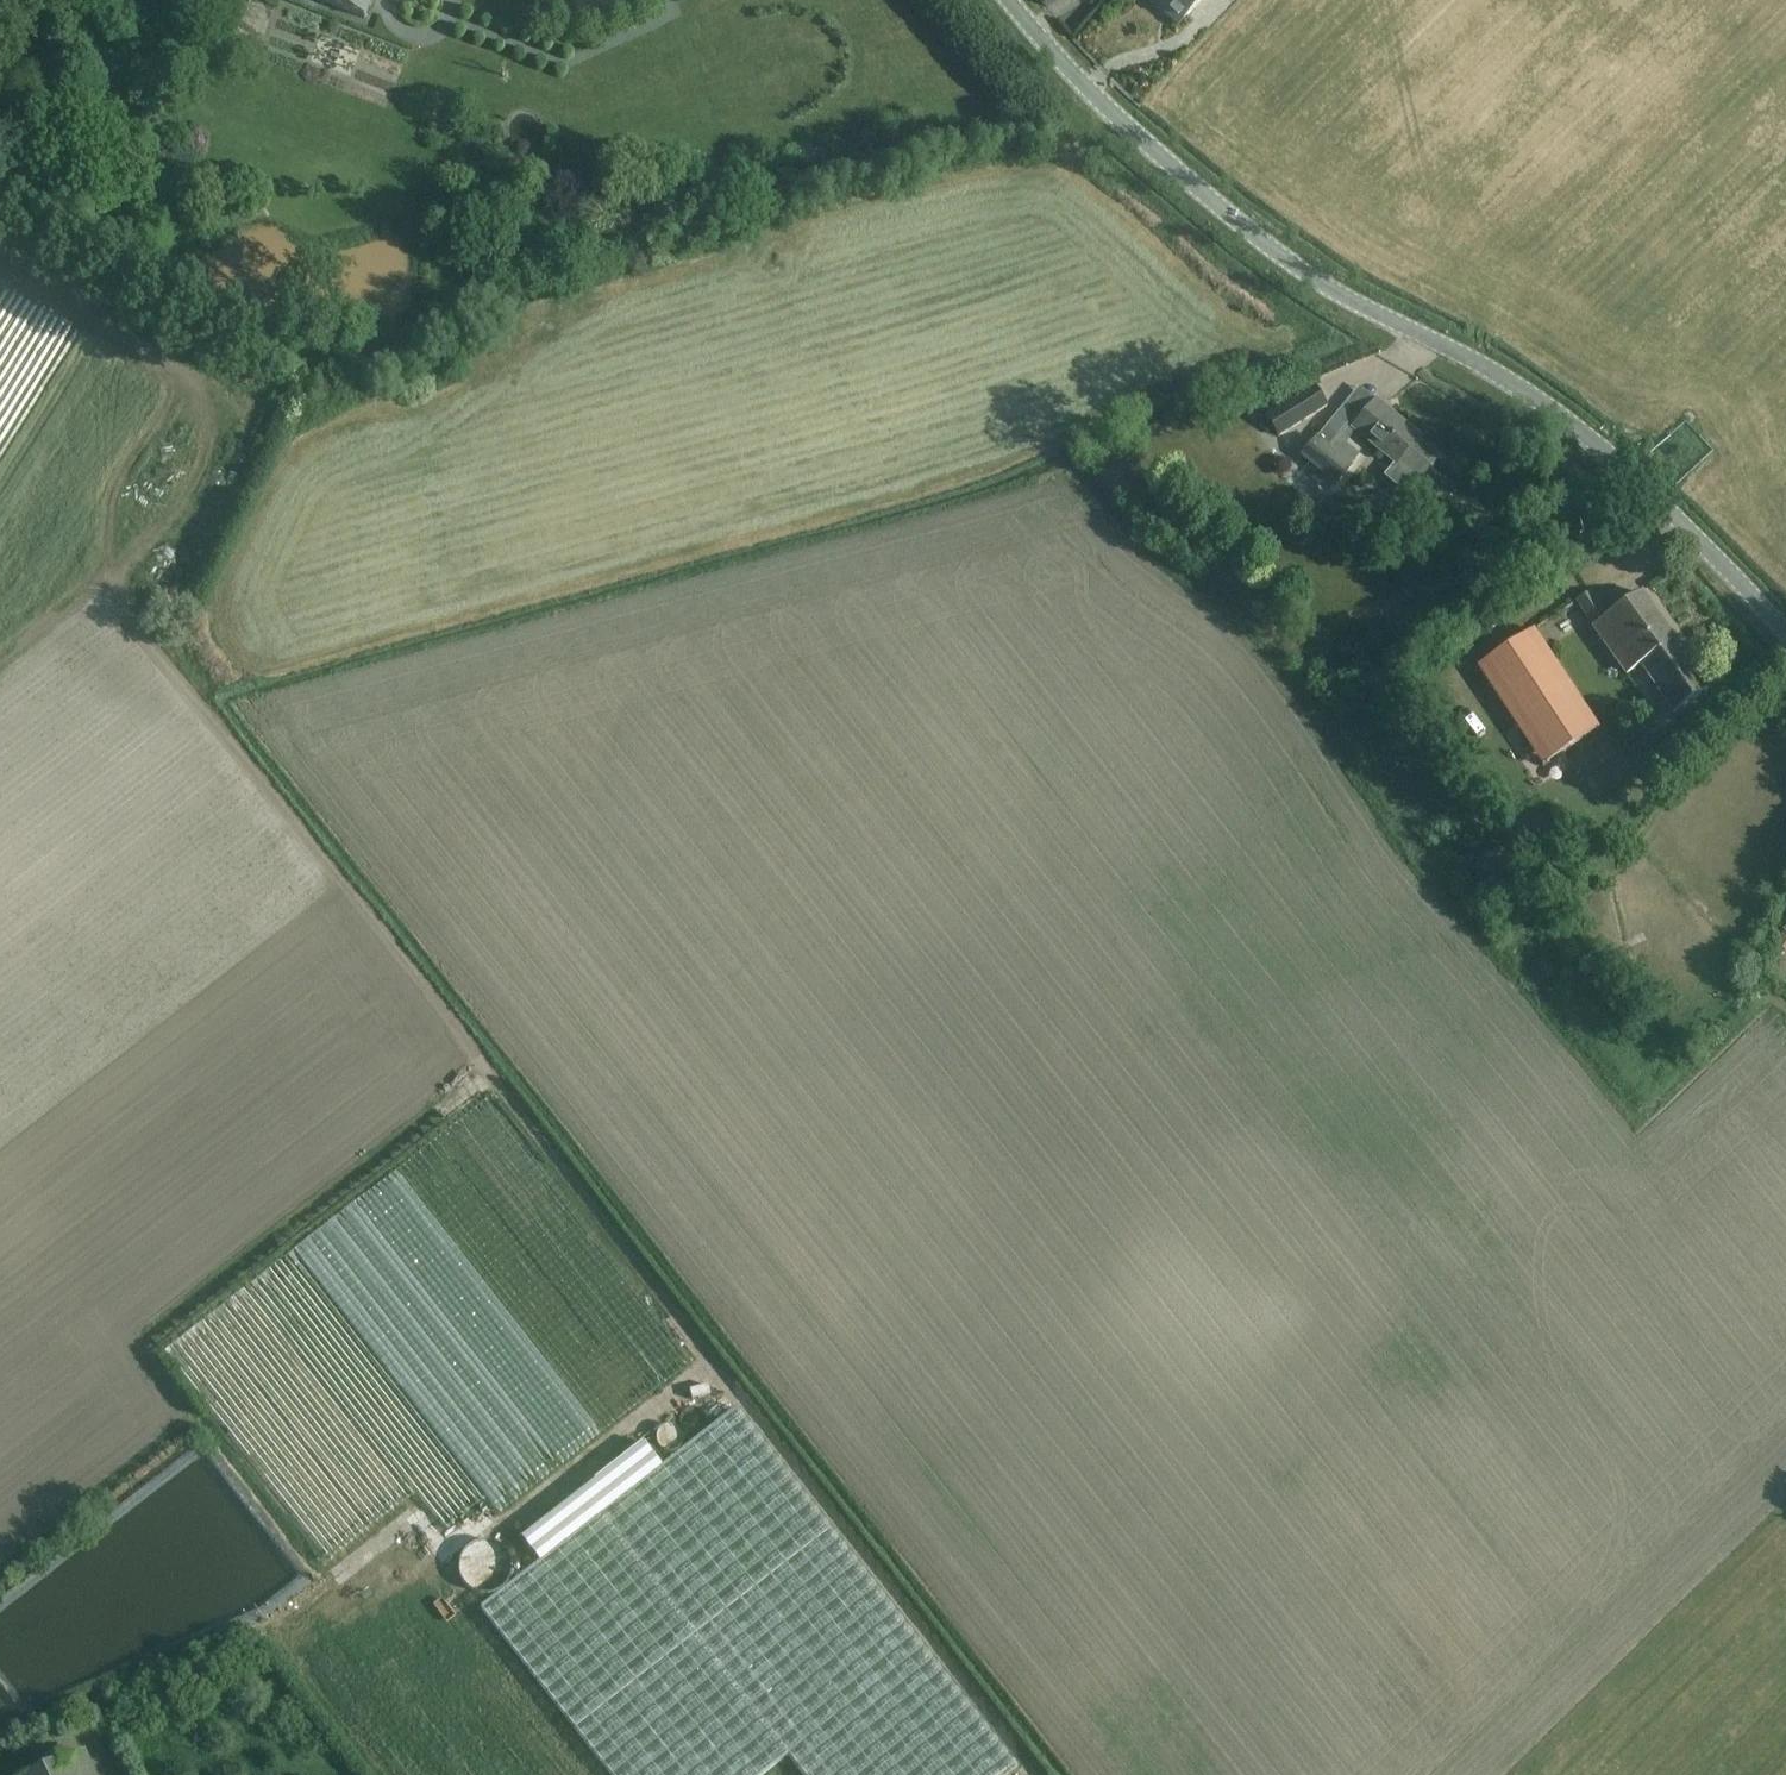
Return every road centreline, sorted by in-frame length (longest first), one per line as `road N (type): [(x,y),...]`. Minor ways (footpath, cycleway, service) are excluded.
road 1 (unclassified): [(1785,634),(1562,415),(1279,255),(1088,90),(1010,0)]

